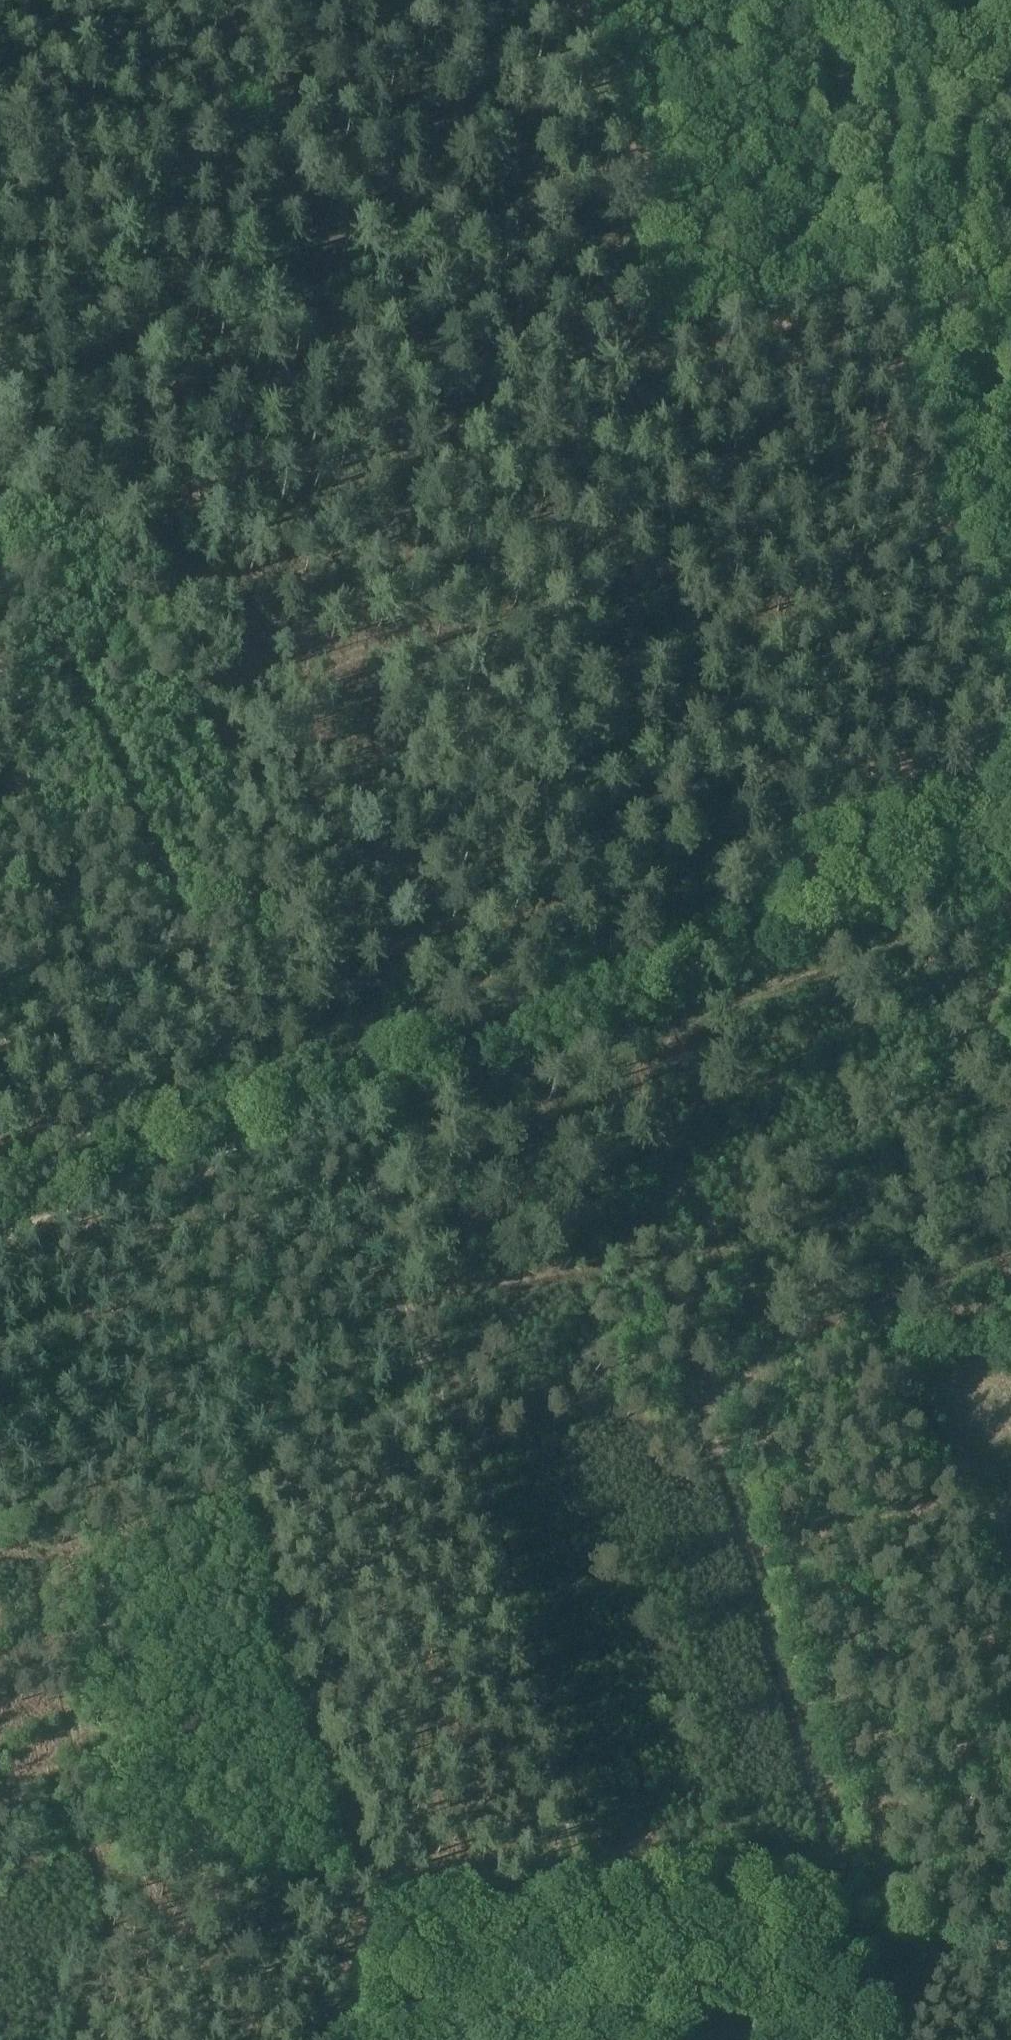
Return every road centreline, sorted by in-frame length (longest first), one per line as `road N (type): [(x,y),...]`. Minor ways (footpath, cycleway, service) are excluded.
road 1 (track): [(0,1230),(347,1106),(635,985),(1010,853)]

